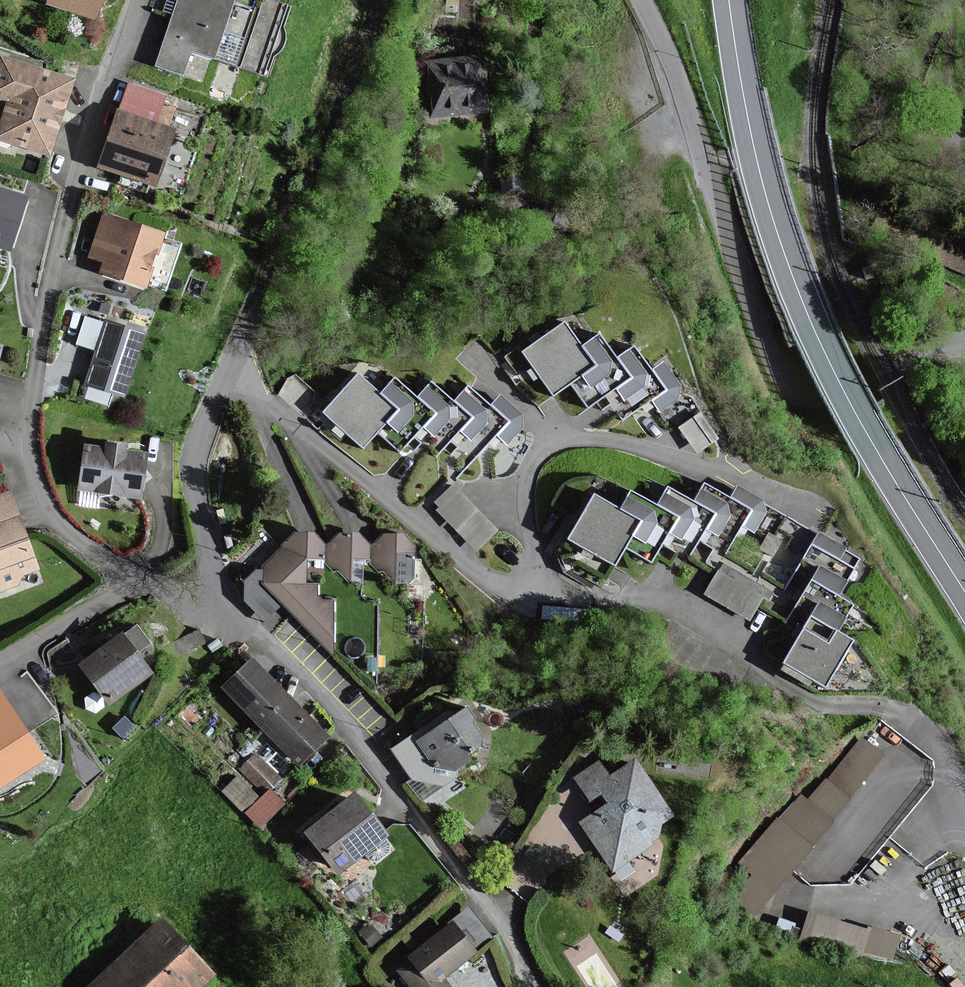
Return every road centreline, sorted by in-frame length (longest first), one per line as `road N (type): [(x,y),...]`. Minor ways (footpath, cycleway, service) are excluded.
road 1 (residential): [(138,0),(60,247),(29,410),(29,460),(49,513),(91,550),(155,586),(220,592)]
road 2 (secondary): [(964,592),(870,440),(799,293),(762,182),(729,0)]
road 3 (residential): [(642,0),(671,58),(756,320),(785,373),(808,385),(849,386),(964,345)]
road 4 (residential): [(531,986),(503,926),(344,721),(236,618),(220,592)]
road 5 (residential): [(814,512),(639,447),(563,442),(544,451),(528,479),(526,518),(538,579),(527,601)]
road 6 (residential): [(923,734),(883,710),(811,700),(672,610),(527,601)]
road 7 (residential): [(228,373),(329,146),(383,0)]
road 8 (residential): [(527,601),(482,577),(228,373)]
road 9 (residential): [(220,592),(195,472),(228,373)]

